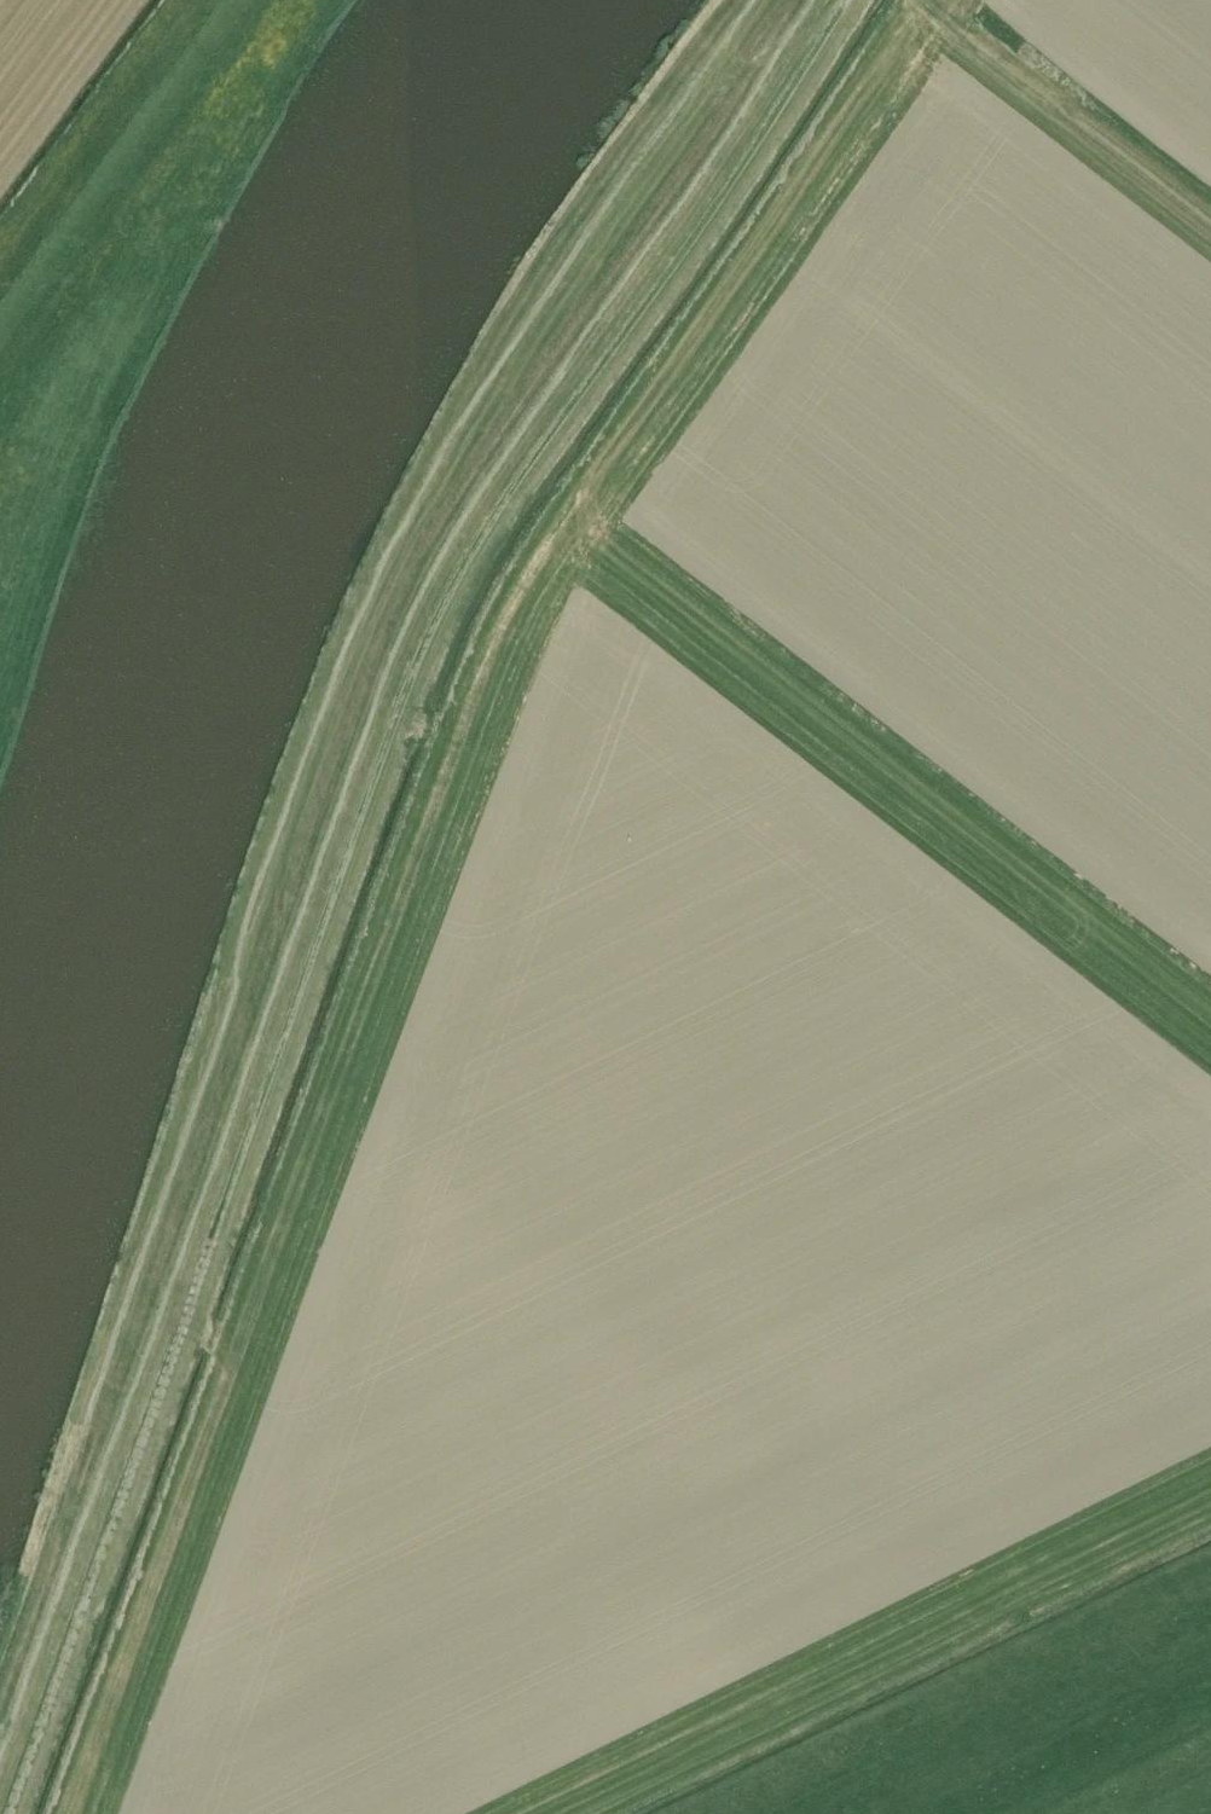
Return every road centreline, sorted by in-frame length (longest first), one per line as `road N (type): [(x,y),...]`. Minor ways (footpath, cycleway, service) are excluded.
road 1 (track): [(2,1813),(402,660),(834,0)]

